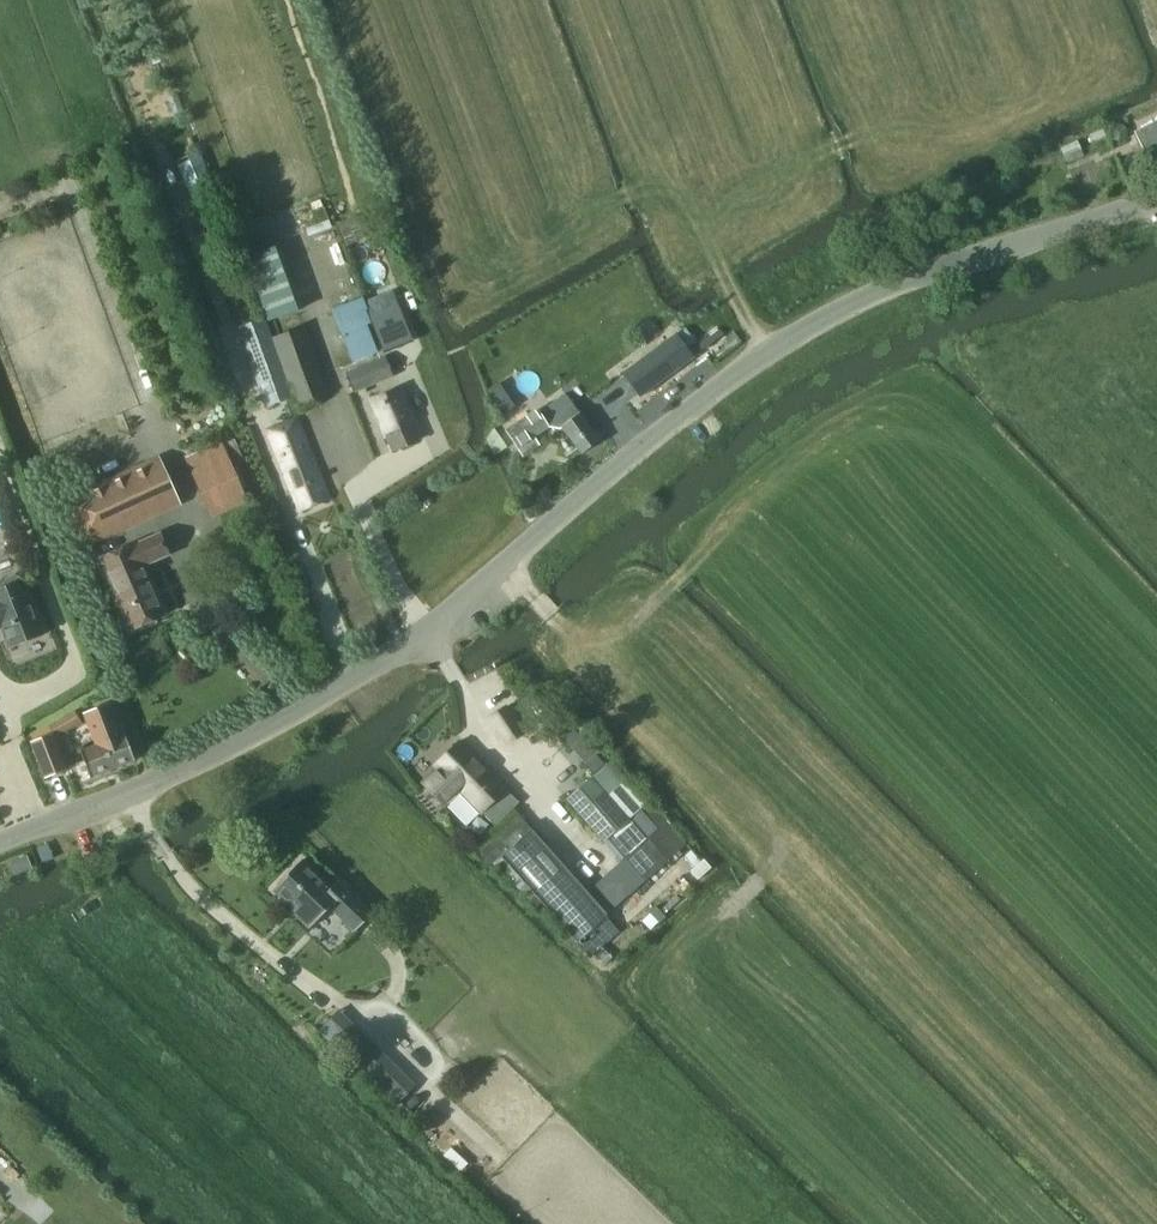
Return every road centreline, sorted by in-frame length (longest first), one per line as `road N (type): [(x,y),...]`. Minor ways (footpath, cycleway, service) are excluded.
road 1 (unclassified): [(1156,200),(873,294),(794,333),(744,365),(396,658),(232,749),(0,850)]
road 2 (track): [(686,179),(766,351)]

